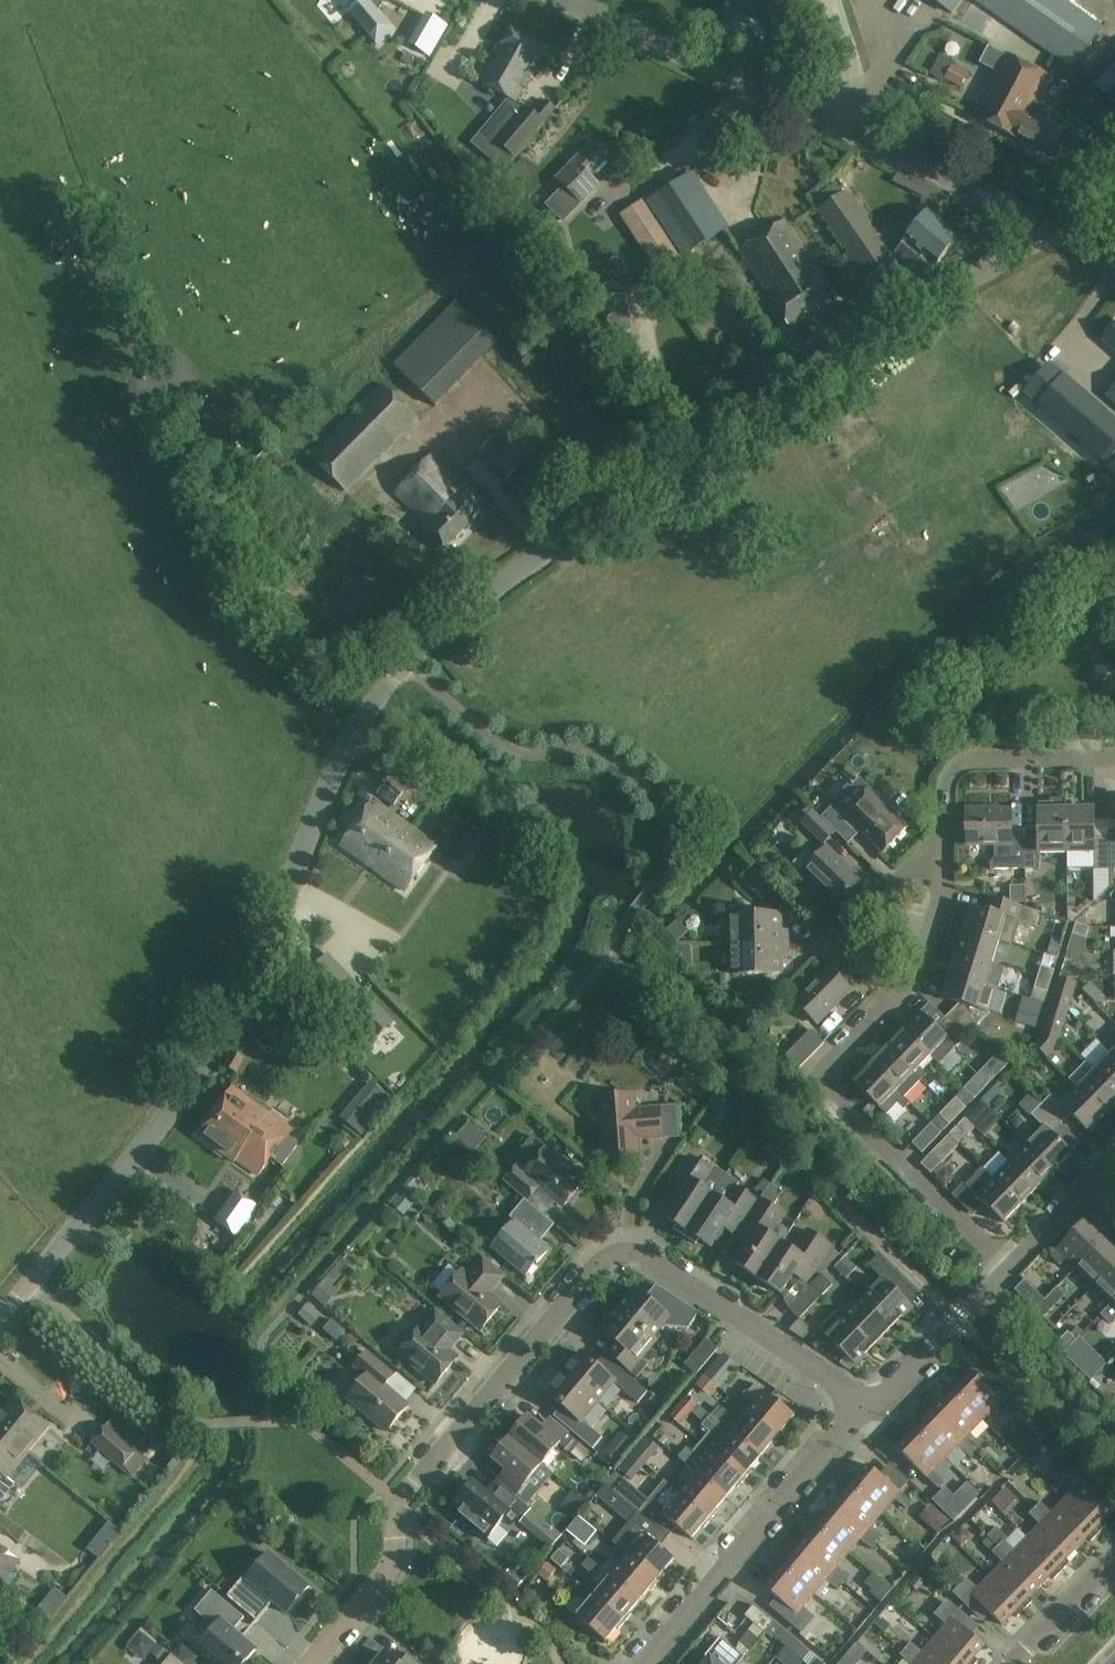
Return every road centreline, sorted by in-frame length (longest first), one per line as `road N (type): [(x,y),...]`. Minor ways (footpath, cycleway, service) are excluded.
road 1 (unclassified): [(0,1319),(196,1076),(264,949),(344,754),(407,664),(485,594),(593,518),(1053,228)]
road 2 (residential): [(308,1663),(389,1569),(398,1502),(582,1265),(642,1250),(675,1265),(868,1416)]
road 3 (unclassified): [(1053,228),(584,0)]
road 4 (residential): [(1010,1267),(840,1104),(825,1080),(897,995)]
road 5 (residential): [(642,1663),(868,1416)]
road 6 (residential): [(944,845),(952,781),(976,757),(1114,767)]
road 7 (residential): [(868,1416),(1010,1267)]
road 8 (residential): [(897,995),(860,954),(860,929),(944,845)]
road 9 (residential): [(944,845),(932,914),(897,995)]
road 10 (residential): [(1114,1557),(1013,1663)]
road 11 (residential): [(1010,1267),(1096,1169)]

